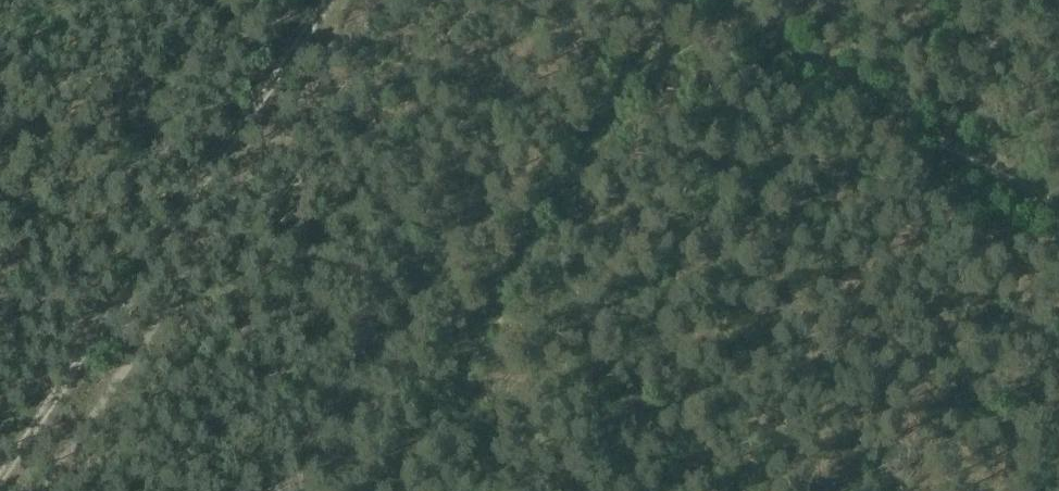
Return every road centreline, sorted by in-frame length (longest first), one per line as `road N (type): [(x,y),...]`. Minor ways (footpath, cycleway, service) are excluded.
road 1 (track): [(0,477),(320,0)]
road 2 (track): [(733,0),(913,124)]
road 3 (track): [(913,124),(1058,211)]

